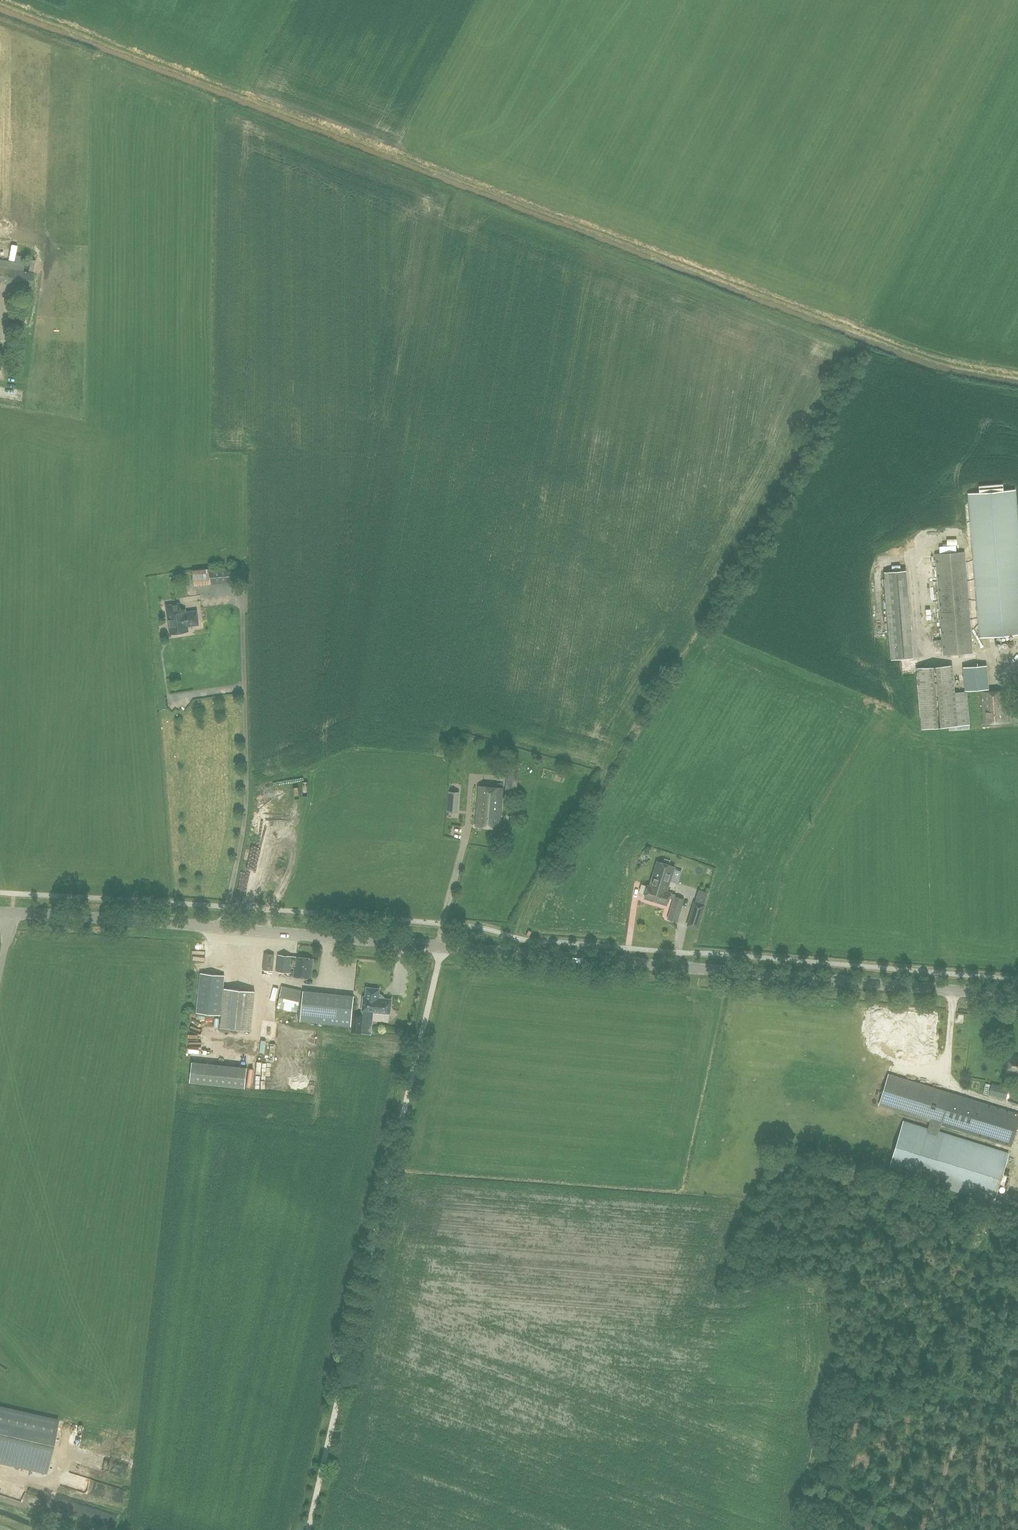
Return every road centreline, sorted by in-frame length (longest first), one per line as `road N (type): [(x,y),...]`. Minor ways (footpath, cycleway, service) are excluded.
road 1 (tertiary): [(1017,998),(439,943),(0,912)]
road 2 (track): [(925,1529),(1017,1297)]

